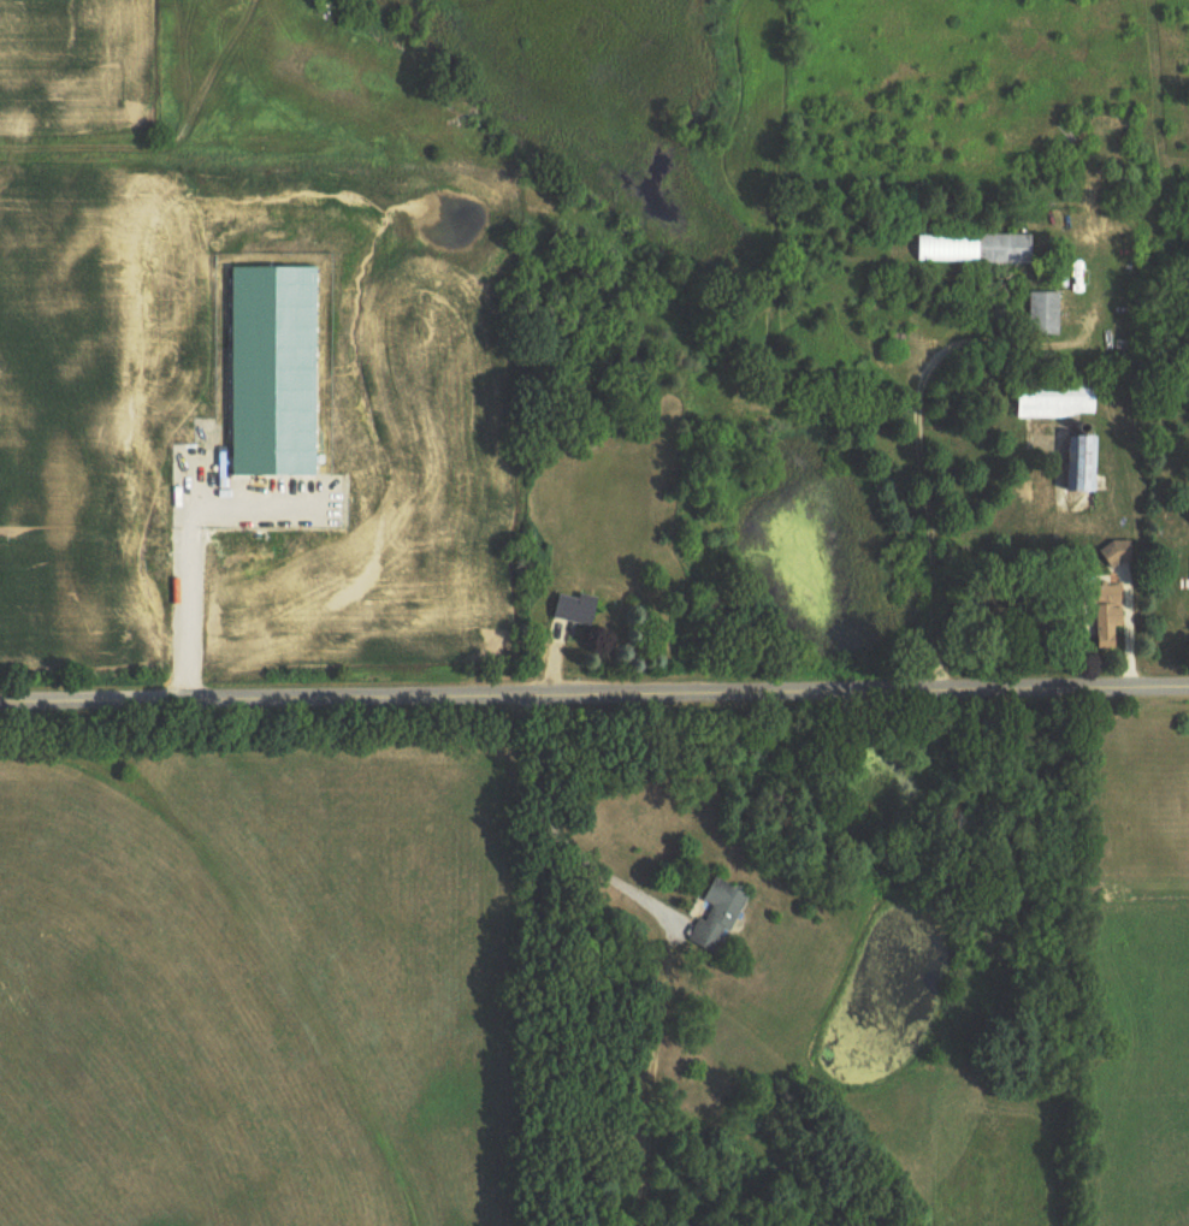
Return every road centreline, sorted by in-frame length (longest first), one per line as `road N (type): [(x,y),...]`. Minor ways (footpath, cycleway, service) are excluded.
road 1 (residential): [(0,704),(1188,689)]

